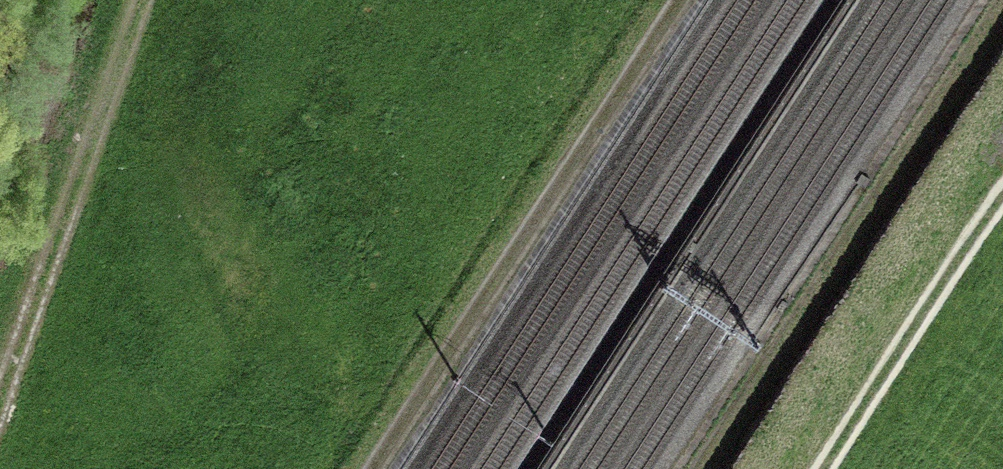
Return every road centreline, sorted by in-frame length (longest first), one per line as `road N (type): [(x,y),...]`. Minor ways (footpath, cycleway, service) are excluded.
road 1 (track): [(680,0),(376,468)]
road 2 (track): [(157,0),(0,438)]
road 3 (track): [(1002,219),(834,468)]

